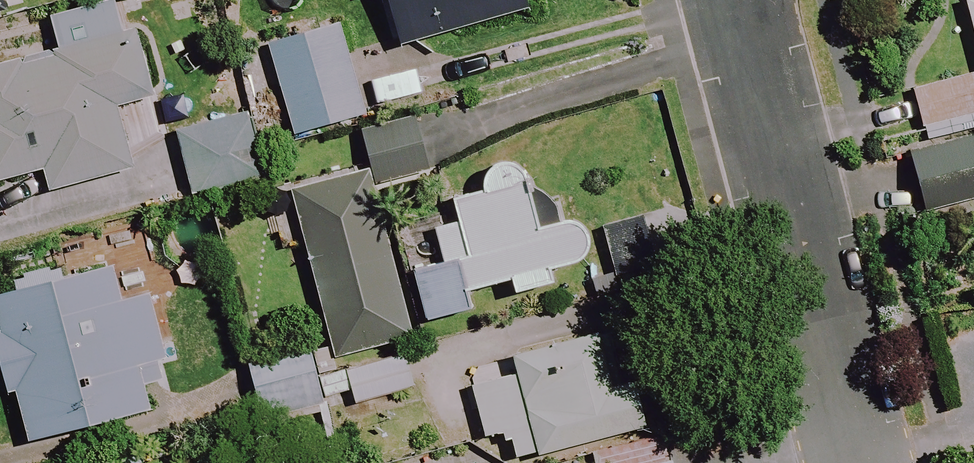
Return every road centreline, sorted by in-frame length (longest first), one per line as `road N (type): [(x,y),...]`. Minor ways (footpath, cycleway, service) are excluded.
road 1 (residential): [(869,462),(745,0)]

